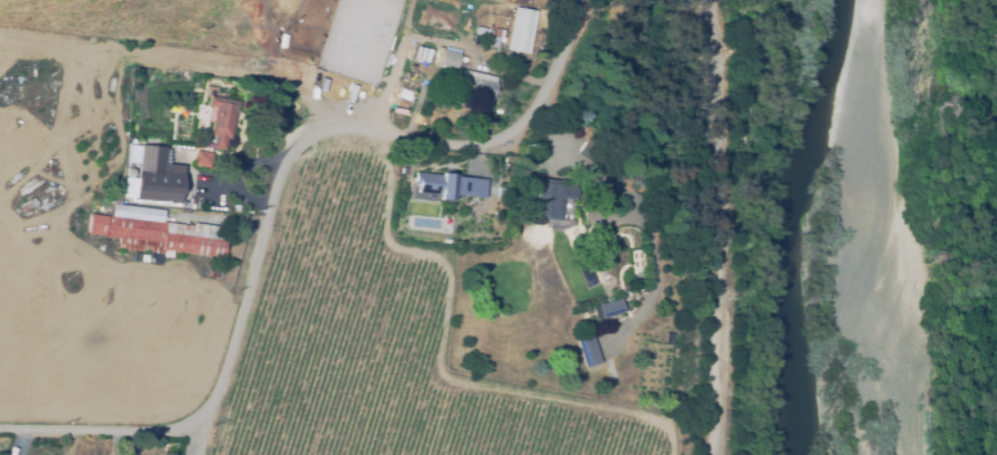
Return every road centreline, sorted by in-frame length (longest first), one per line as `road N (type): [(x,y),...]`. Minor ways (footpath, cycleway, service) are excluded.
road 1 (residential): [(200,436),(287,160),(329,129),(435,147),(483,145),(510,131),(558,76),(582,0)]
road 2 (residential): [(712,454),(717,0)]
road 3 (residential): [(0,431),(200,436)]

